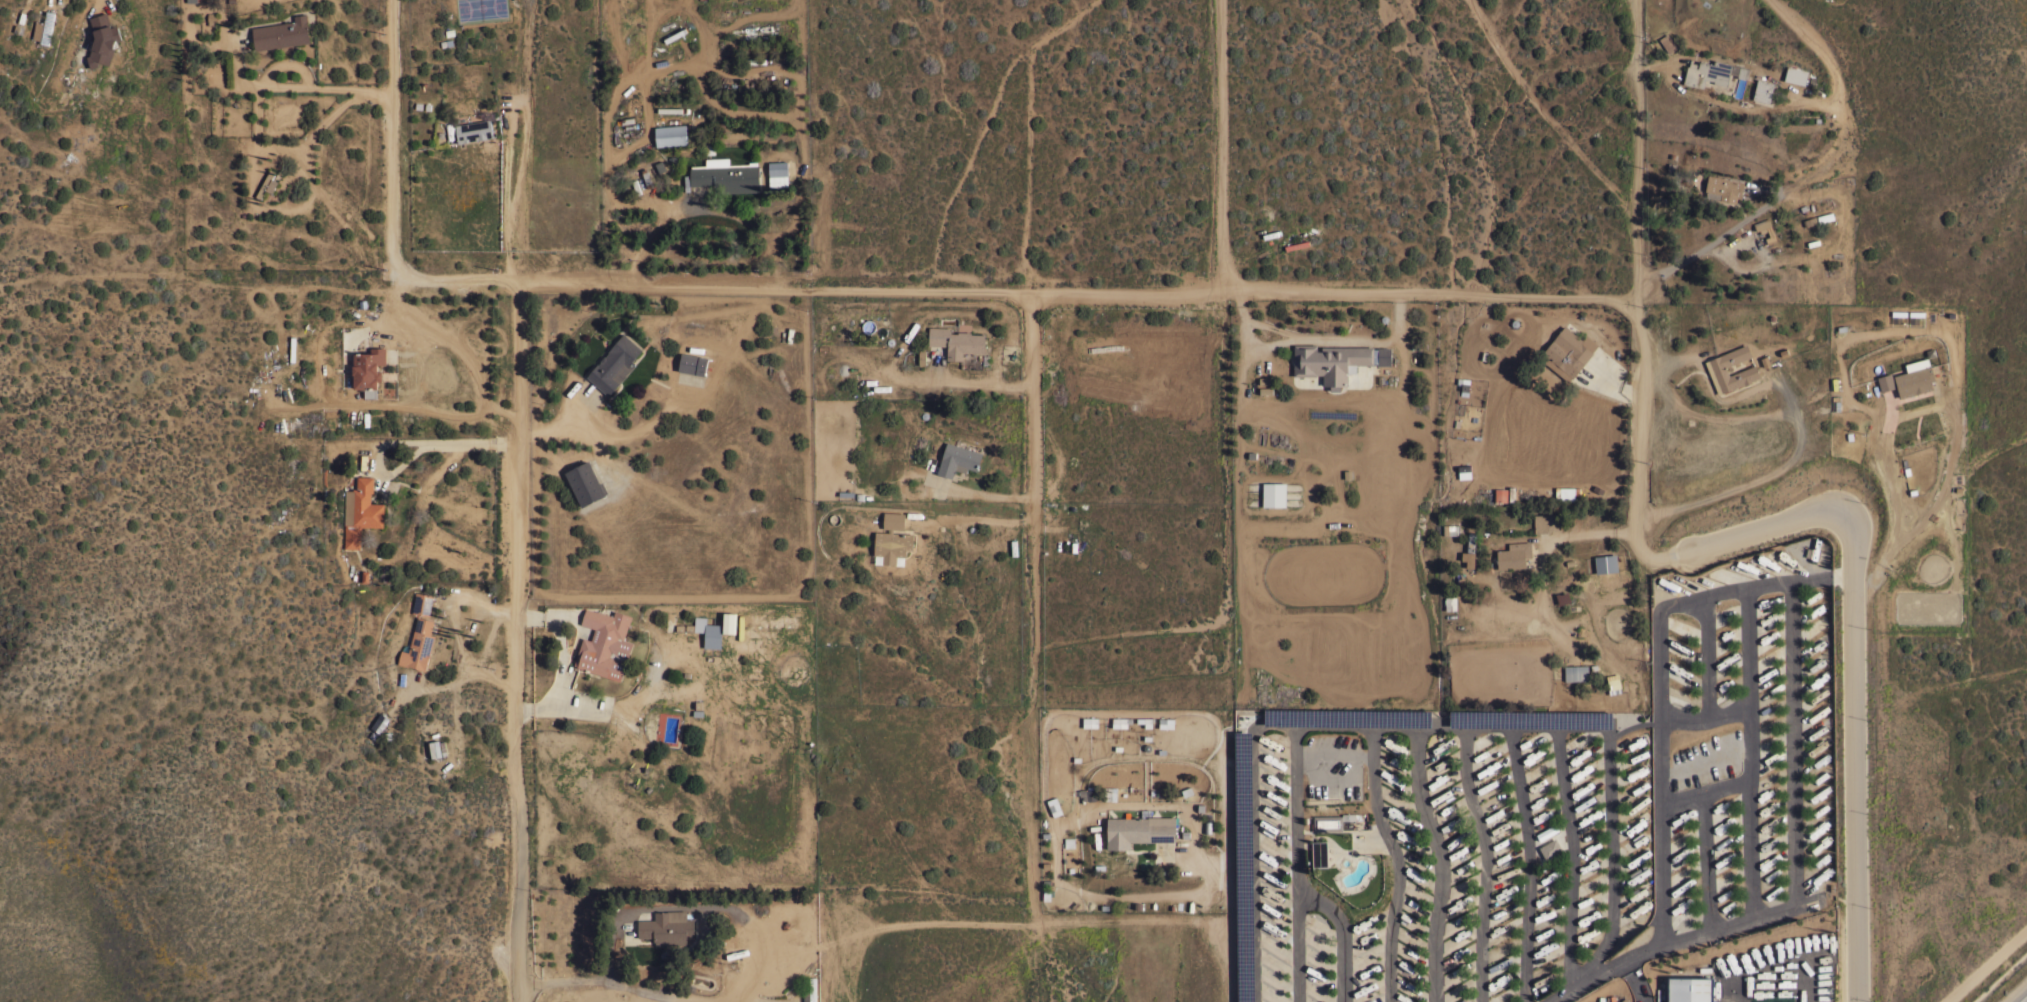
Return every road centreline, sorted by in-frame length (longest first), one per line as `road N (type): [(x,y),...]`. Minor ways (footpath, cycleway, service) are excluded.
road 1 (residential): [(517,278),(1636,296)]
road 2 (residential): [(517,278),(514,638),(524,1001)]
road 3 (residential): [(1856,1001),(1860,530),(1845,512),(1806,515)]
road 4 (track): [(1032,521),(1037,914)]
road 5 (residential): [(1659,605),(1660,947)]
road 6 (residential): [(1636,296),(1636,540),(1648,557),(1689,550)]
road 7 (residential): [(392,88),(395,264),(430,279),(517,278)]
road 8 (residential): [(1220,287),(1215,0)]
road 9 (residential): [(1037,914),(1055,923),(1229,919),(1231,1001)]
road 10 (track): [(1635,209),(1540,108),(1470,0)]
road 11 (residential): [(1031,287),(1032,521)]
road 12 (residential): [(1636,0),(1635,209)]
road 13 (residential): [(1635,281),(1660,274),(1784,192)]
road 14 (residential): [(1806,515),(1689,550)]

